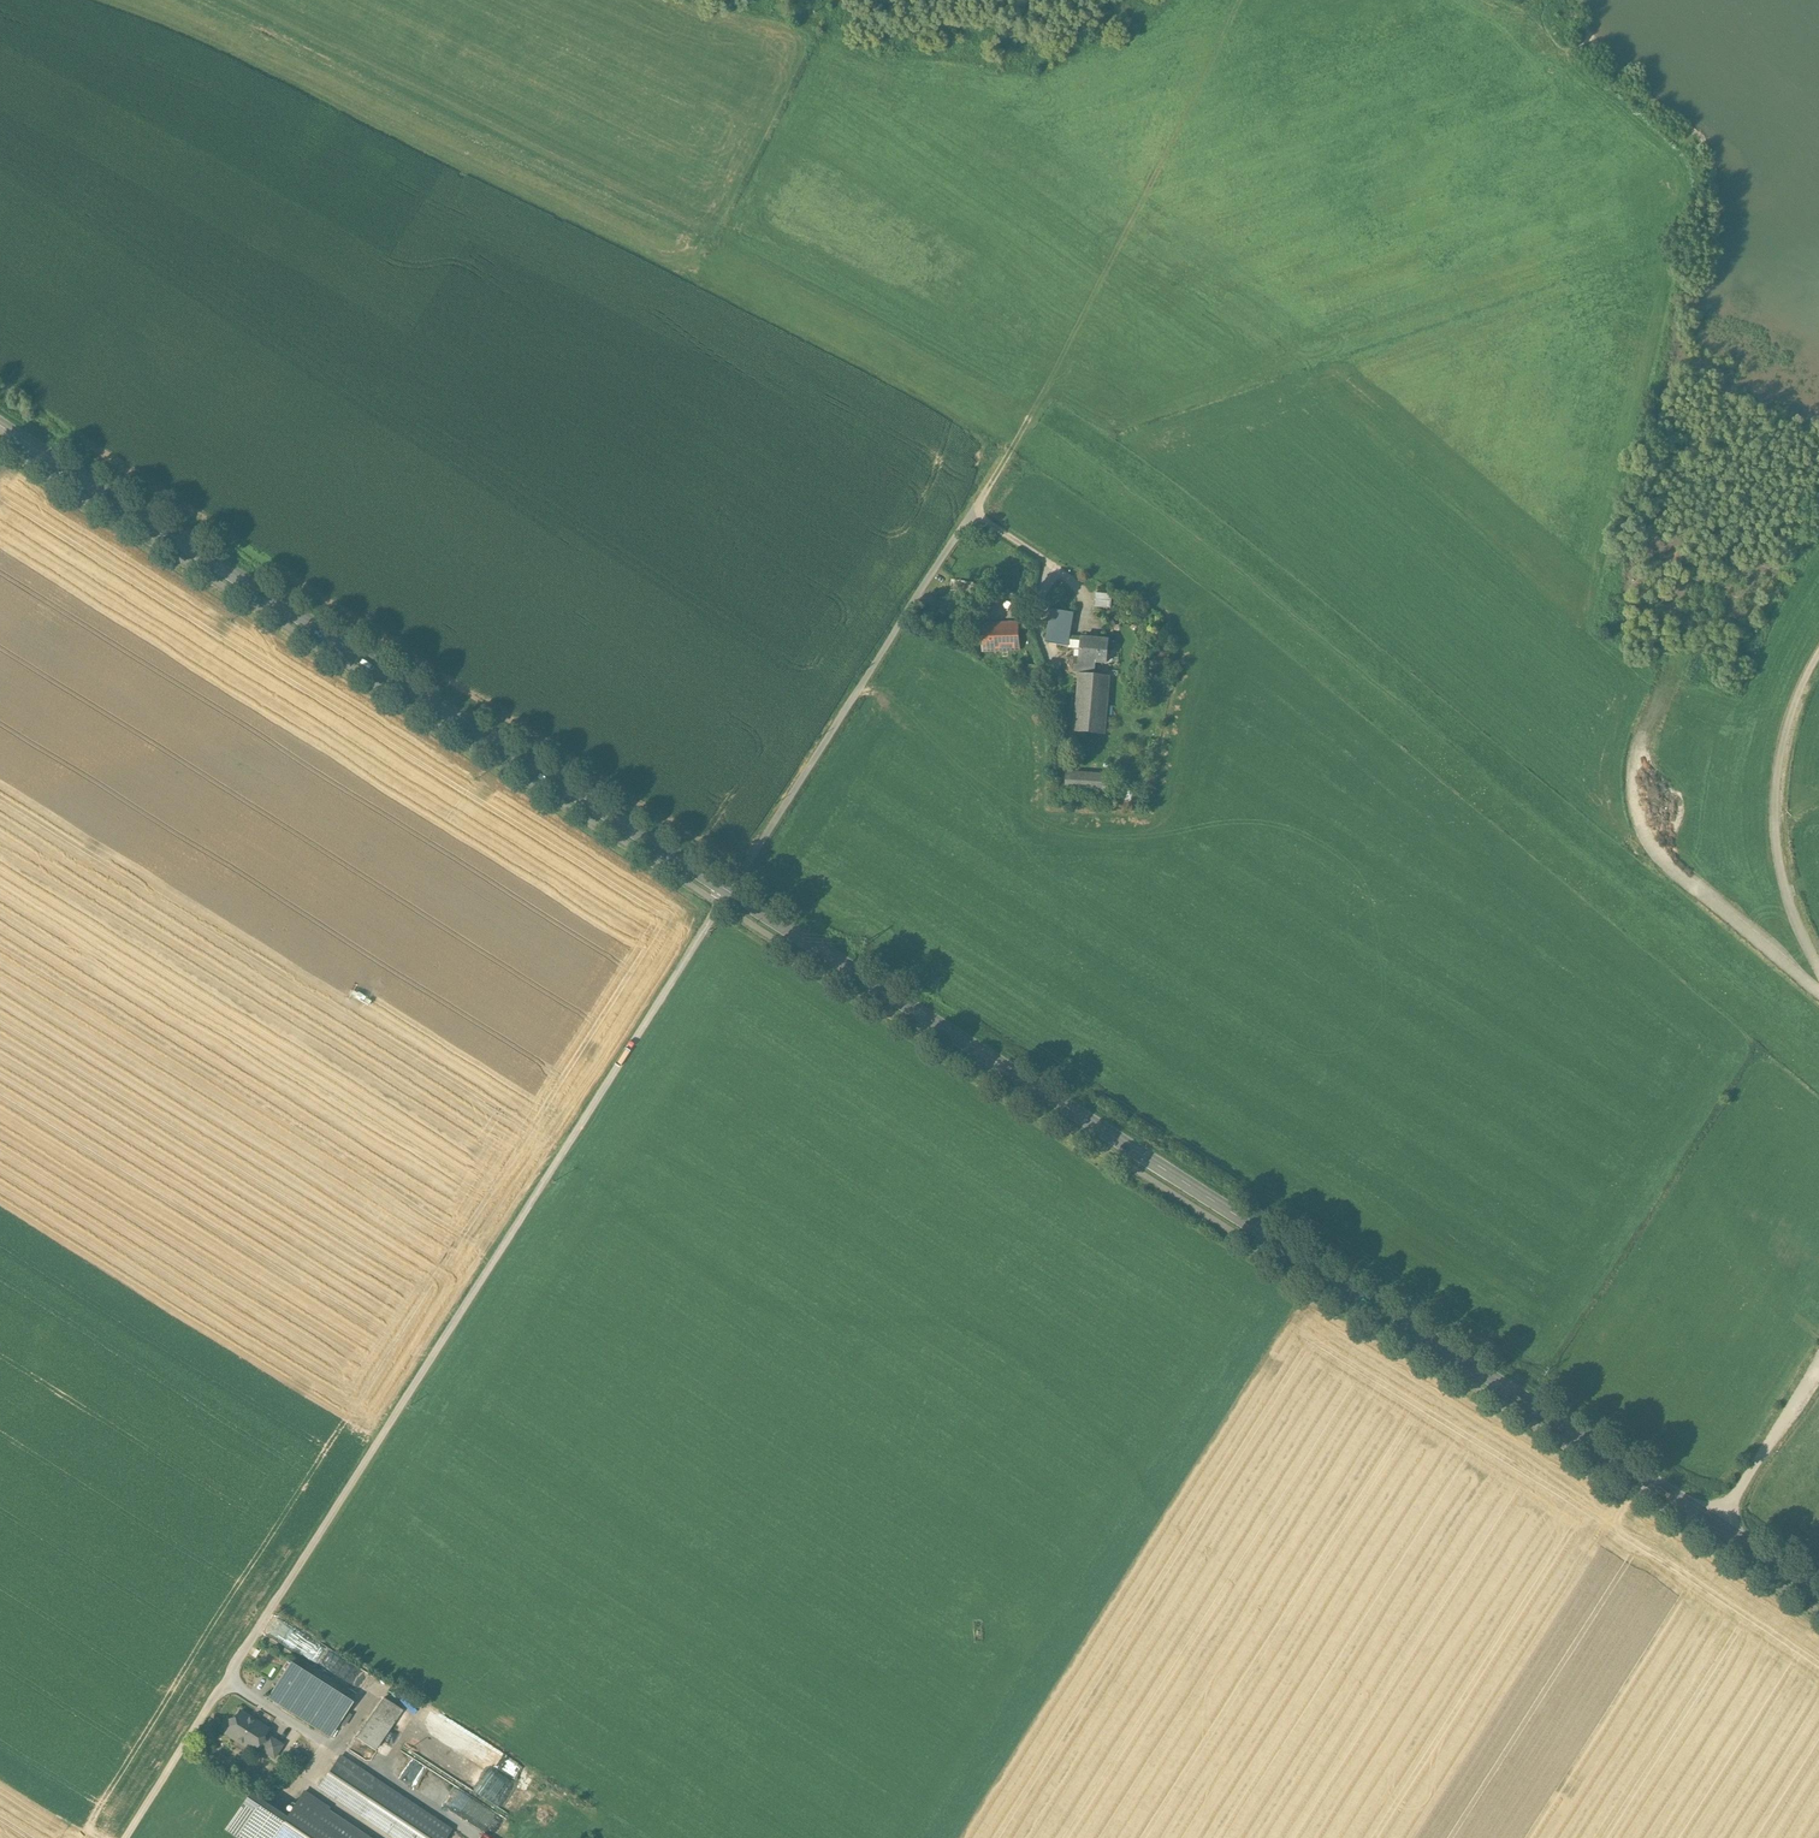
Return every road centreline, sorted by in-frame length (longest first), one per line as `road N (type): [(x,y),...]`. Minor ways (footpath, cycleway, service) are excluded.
road 1 (secondary): [(1818,1590),(729,892)]
road 2 (unclassified): [(125,1837),(729,892)]
road 3 (secondary): [(729,892),(0,424)]

